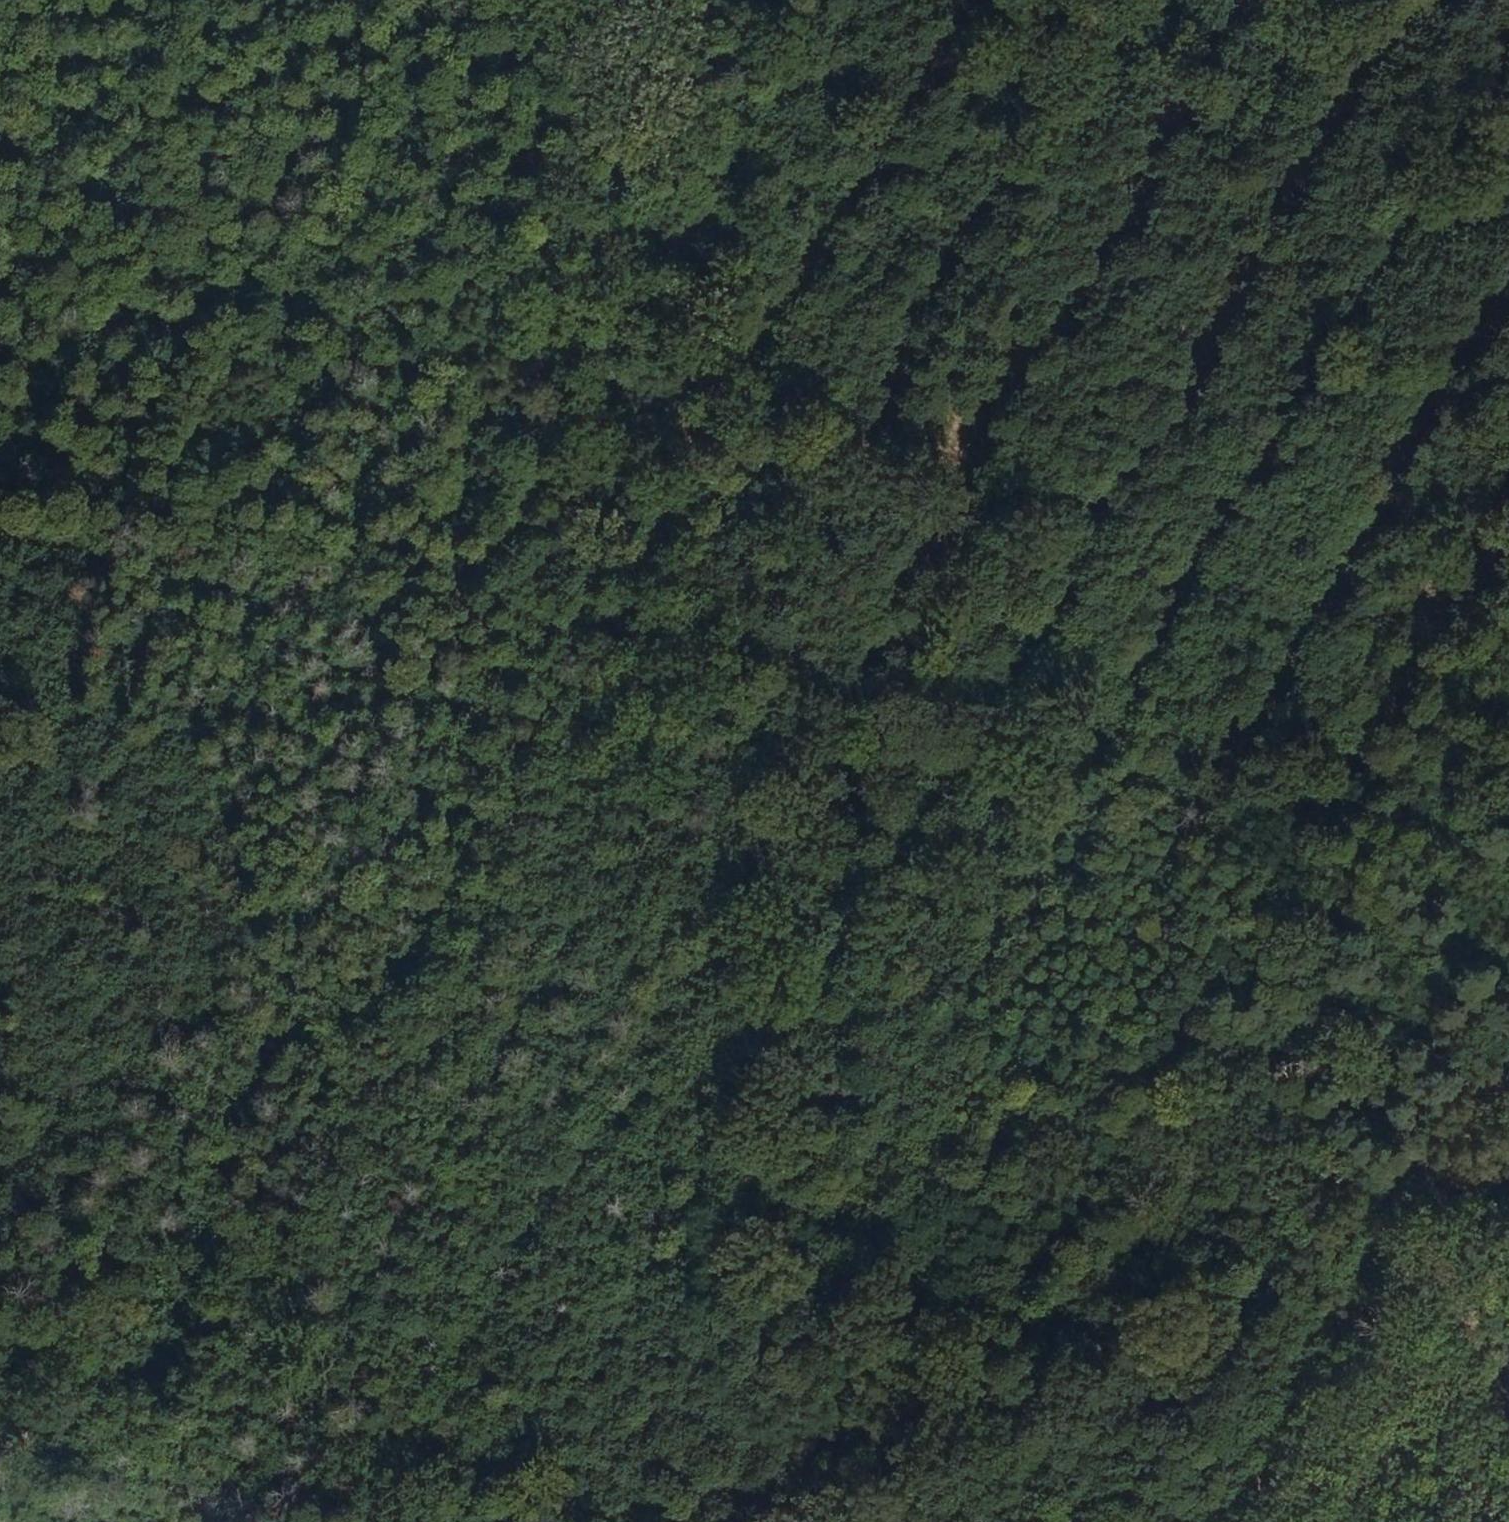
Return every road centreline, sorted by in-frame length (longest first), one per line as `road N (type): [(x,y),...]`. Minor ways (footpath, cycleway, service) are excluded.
road 1 (track): [(1508,1002),(1175,1521)]
road 2 (track): [(590,567),(550,0)]

